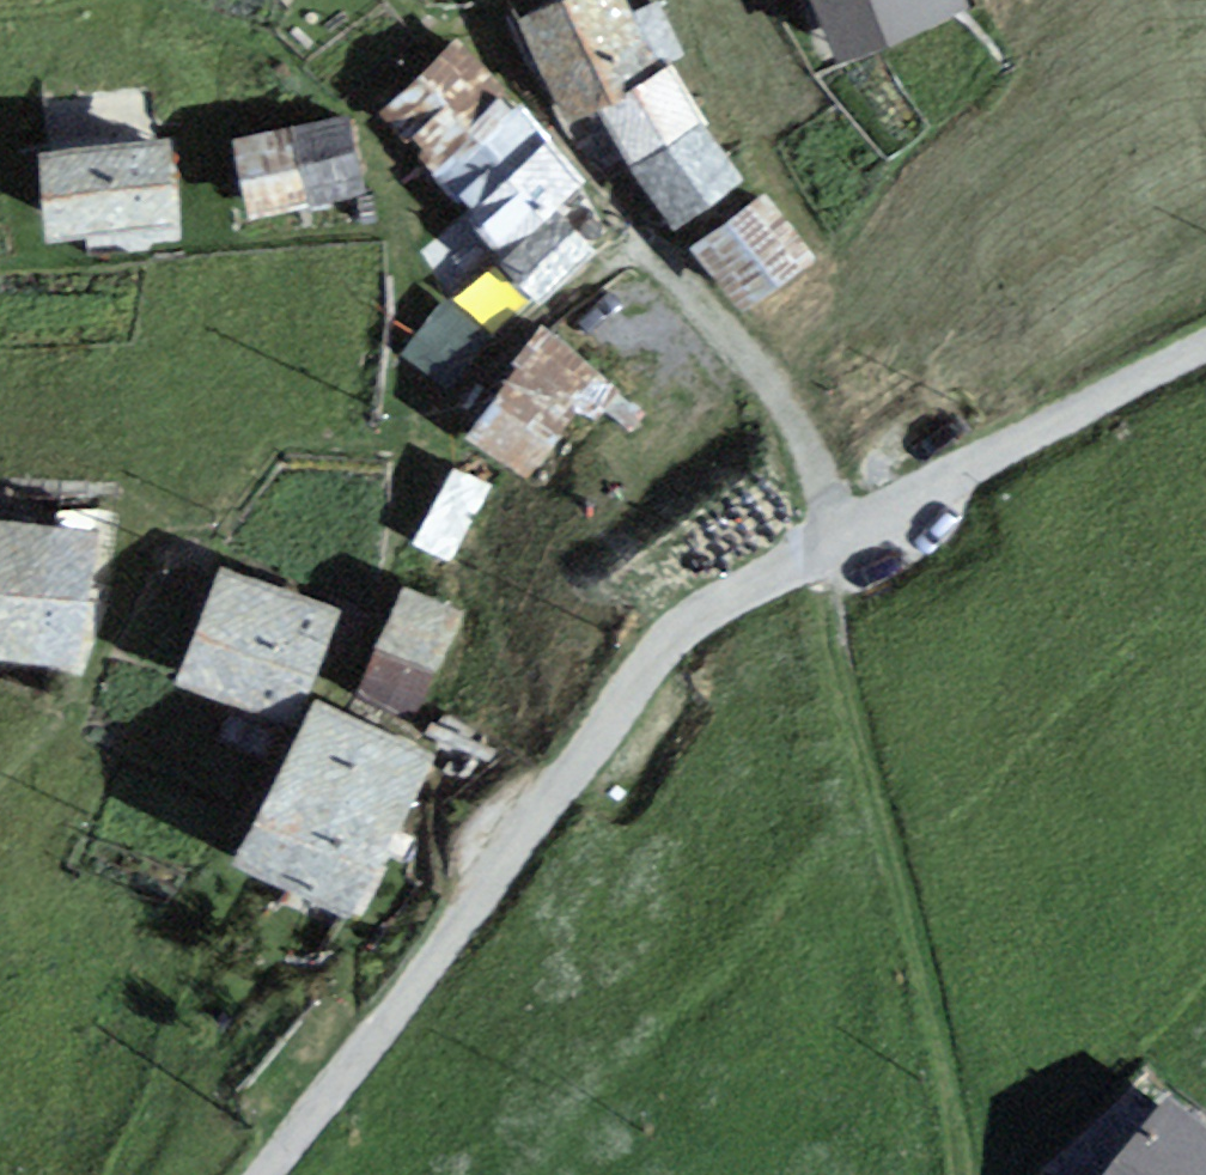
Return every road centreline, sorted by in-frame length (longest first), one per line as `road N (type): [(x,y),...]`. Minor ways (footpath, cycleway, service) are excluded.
road 1 (residential): [(276,1174),(339,1104),(663,657),(744,594),(1205,360)]
road 2 (track): [(856,537),(859,663),(966,1124),(964,1174)]

